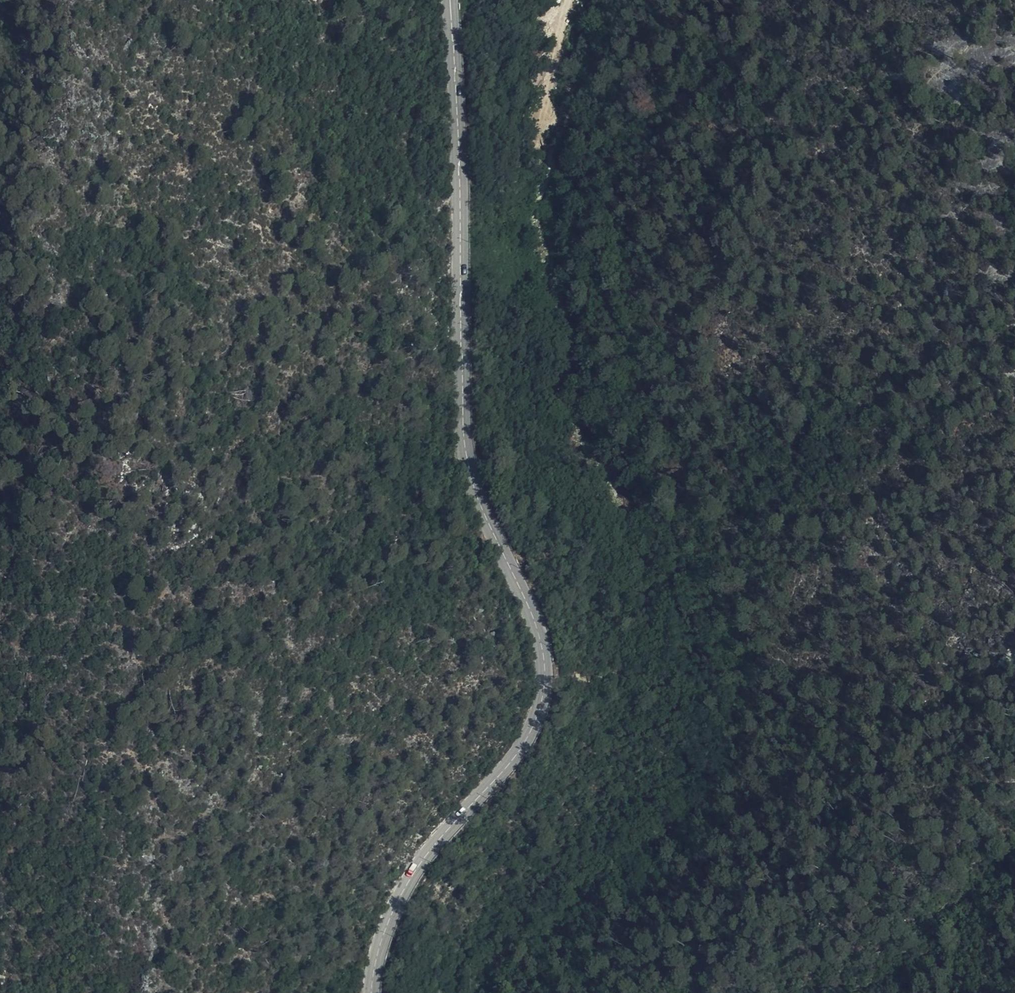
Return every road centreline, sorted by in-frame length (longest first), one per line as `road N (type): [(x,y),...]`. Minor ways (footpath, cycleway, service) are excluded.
road 1 (tertiary): [(373,992),(387,925),(408,881),(520,751),(545,678),(541,636),(468,466),(450,0)]

